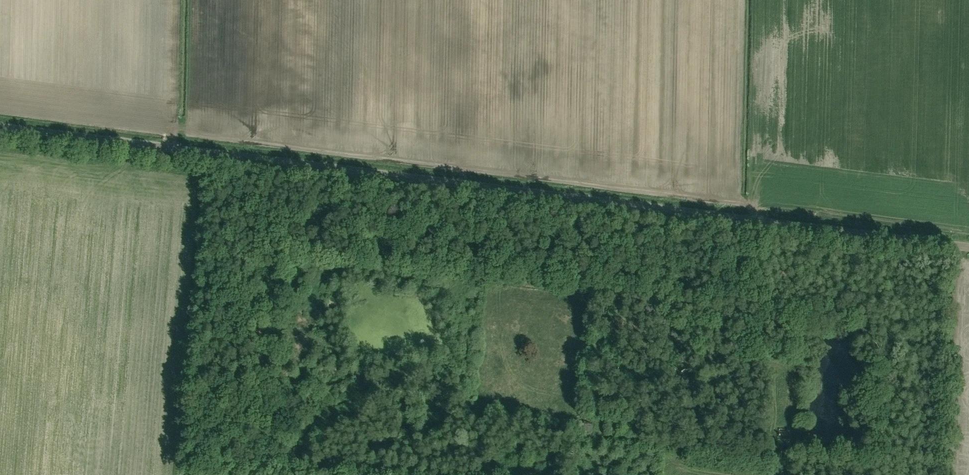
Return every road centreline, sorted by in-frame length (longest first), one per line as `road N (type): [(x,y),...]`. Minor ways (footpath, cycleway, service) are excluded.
road 1 (unclassified): [(968,249),(0,129)]

